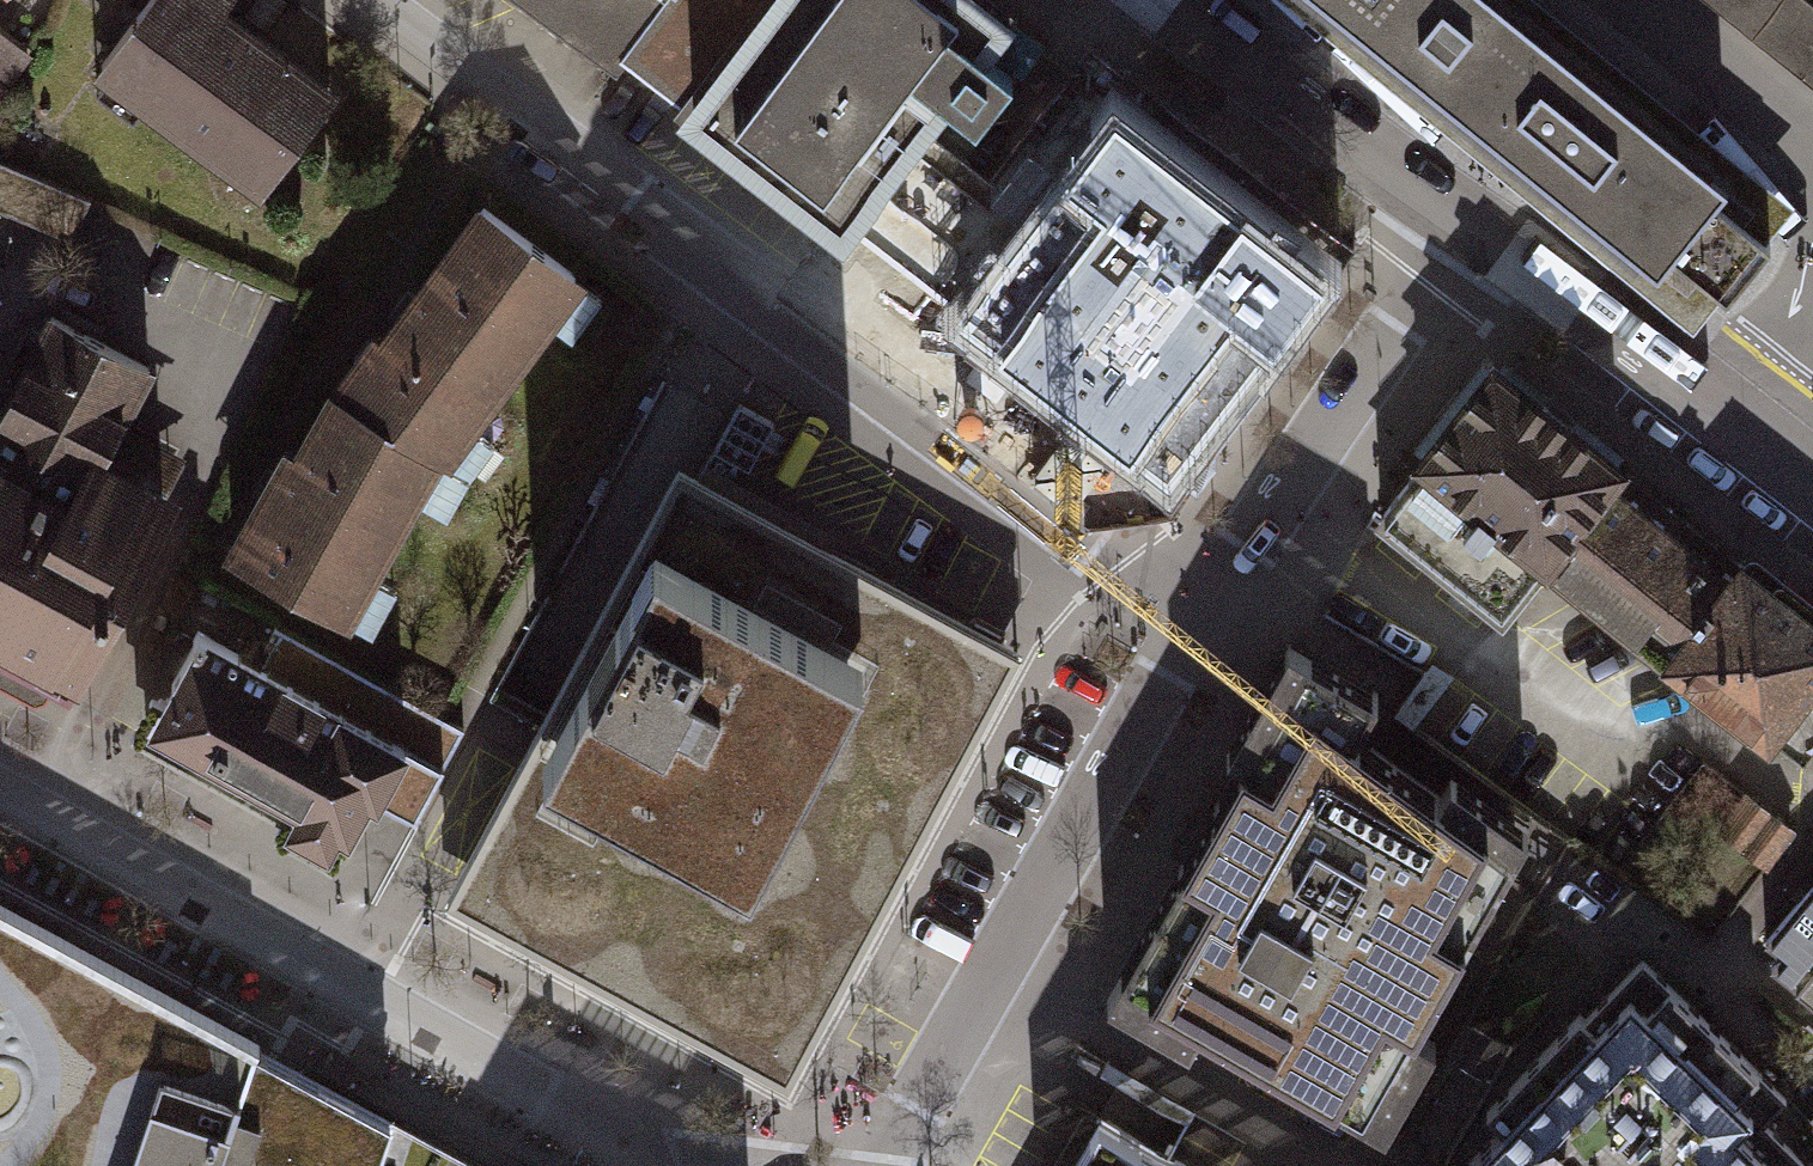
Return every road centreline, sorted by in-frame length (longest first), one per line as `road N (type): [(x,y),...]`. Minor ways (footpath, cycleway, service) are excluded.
road 1 (residential): [(1200,622),(361,0)]
road 2 (residential): [(695,1165),(0,795)]
road 3 (residential): [(1200,622),(891,1165)]
road 4 (residential): [(1467,217),(1200,622)]
road 5 (residential): [(1812,481),(1467,217)]
road 6 (residential): [(1467,217),(1179,0)]

